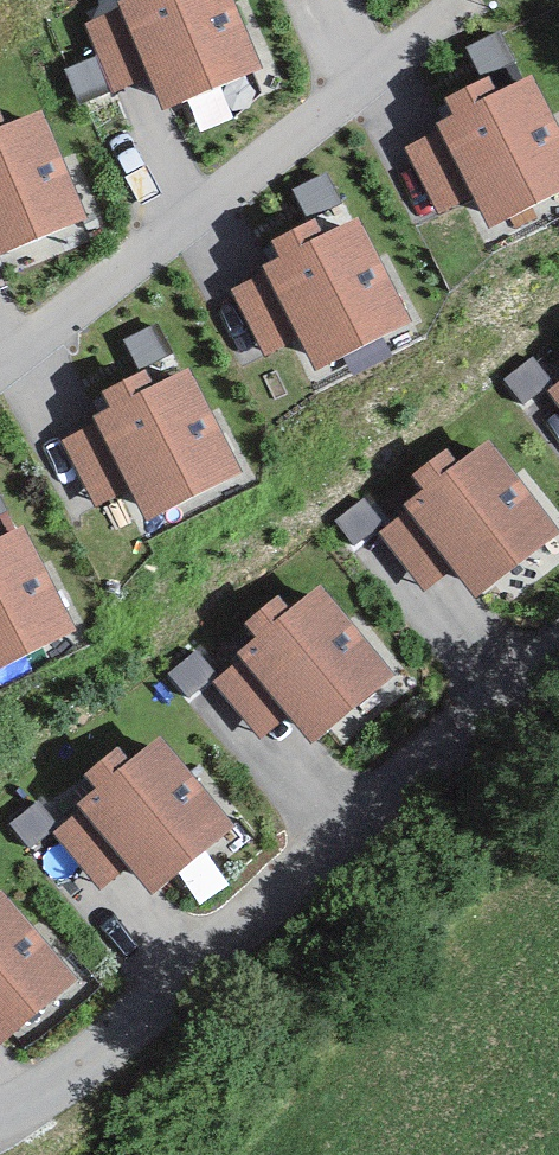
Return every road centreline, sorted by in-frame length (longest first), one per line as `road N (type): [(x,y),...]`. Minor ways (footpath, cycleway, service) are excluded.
road 1 (residential): [(558,647),(0,1131)]

